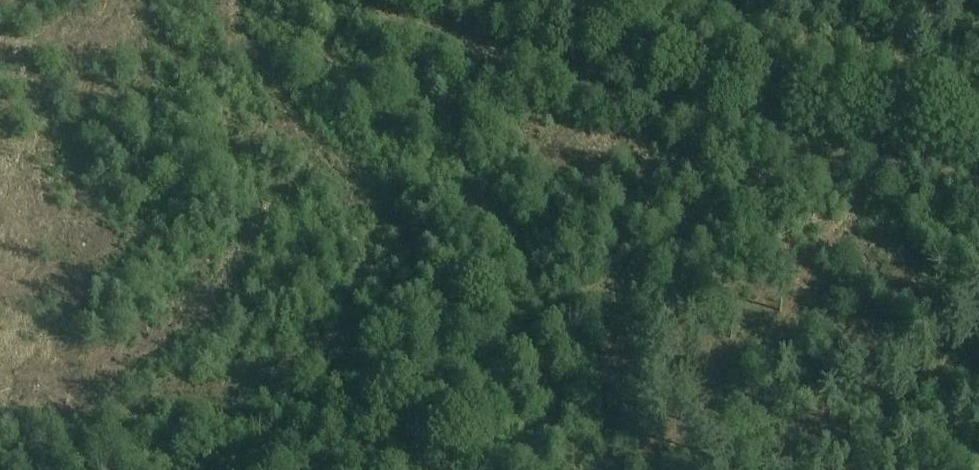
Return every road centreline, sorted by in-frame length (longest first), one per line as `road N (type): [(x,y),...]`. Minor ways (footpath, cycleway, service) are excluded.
road 1 (track): [(978,168),(649,92),(392,0)]
road 2 (track): [(314,469),(369,420),(744,189),(819,132)]

